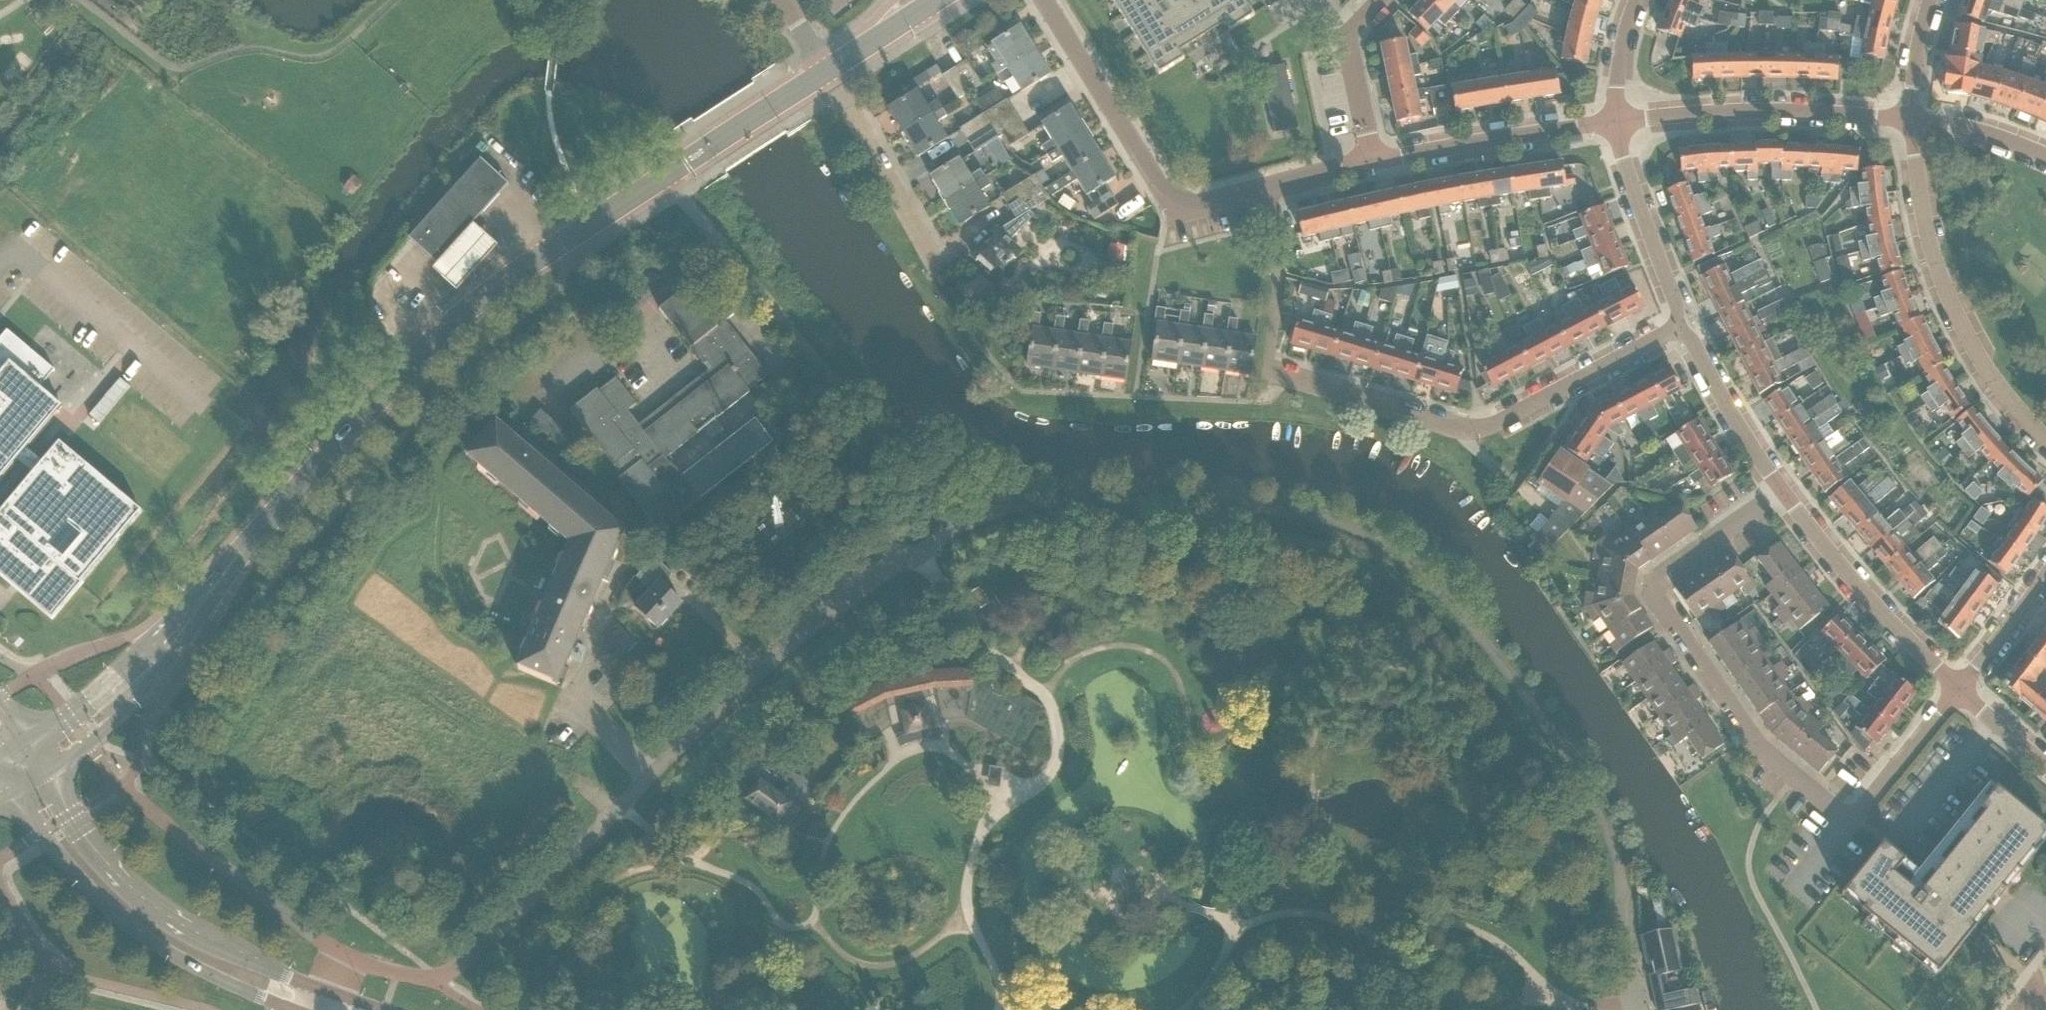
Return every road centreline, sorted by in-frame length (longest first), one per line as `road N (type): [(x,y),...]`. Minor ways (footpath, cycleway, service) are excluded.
road 1 (residential): [(431,981),(710,725),(881,582),(980,516),(1060,498),(1302,516),(1353,531),(1415,569),(1483,640),(1591,794),(1621,884),(1635,1009)]
road 2 (secondary): [(240,551),(498,282),(827,70)]
road 3 (residential): [(1961,685),(1857,806),(1829,804),(1758,745),(1657,596),(1664,573),(1783,488)]
road 4 (residential): [(1493,424),(1458,426),(1271,371),(1279,268),(1273,186)]
road 5 (secondary): [(329,992),(187,936),(142,906),(88,854),(39,778)]
road 6 (residential): [(2045,436),(1970,345),(1927,261),(1903,115)]
road 7 (secondary): [(16,790),(57,851),(132,928),(291,1009)]
road 8 (unclassified): [(1273,186),(1190,207),(1164,199),(1041,0)]
road 9 (secondary): [(39,778),(104,730),(151,683),(240,551)]
road 10 (secondary): [(240,551),(86,697),(19,743)]
road 11 (unclassified): [(1903,115),(1614,119)]
road 12 (residential): [(1961,685),(1878,605),(1783,488)]
road 13 (unclassified): [(1614,119),(1374,166)]
road 14 (residential): [(940,268),(827,70)]
road 15 (residential): [(1493,424),(1681,321)]
road 16 (residential): [(1681,321),(1614,119)]
road 17 (residential): [(1783,488),(1681,321)]
road 18 (residential): [(1374,166),(1348,44),(1389,0)]
road 19 (residential): [(347,956),(211,859)]
road 20 (unclassified): [(2045,161),(1991,135),(1903,115)]
road 21 (residential): [(1961,685),(2045,571)]
road 22 (secondary): [(827,70),(935,0)]
road 23 (residential): [(1614,119),(1638,0)]

